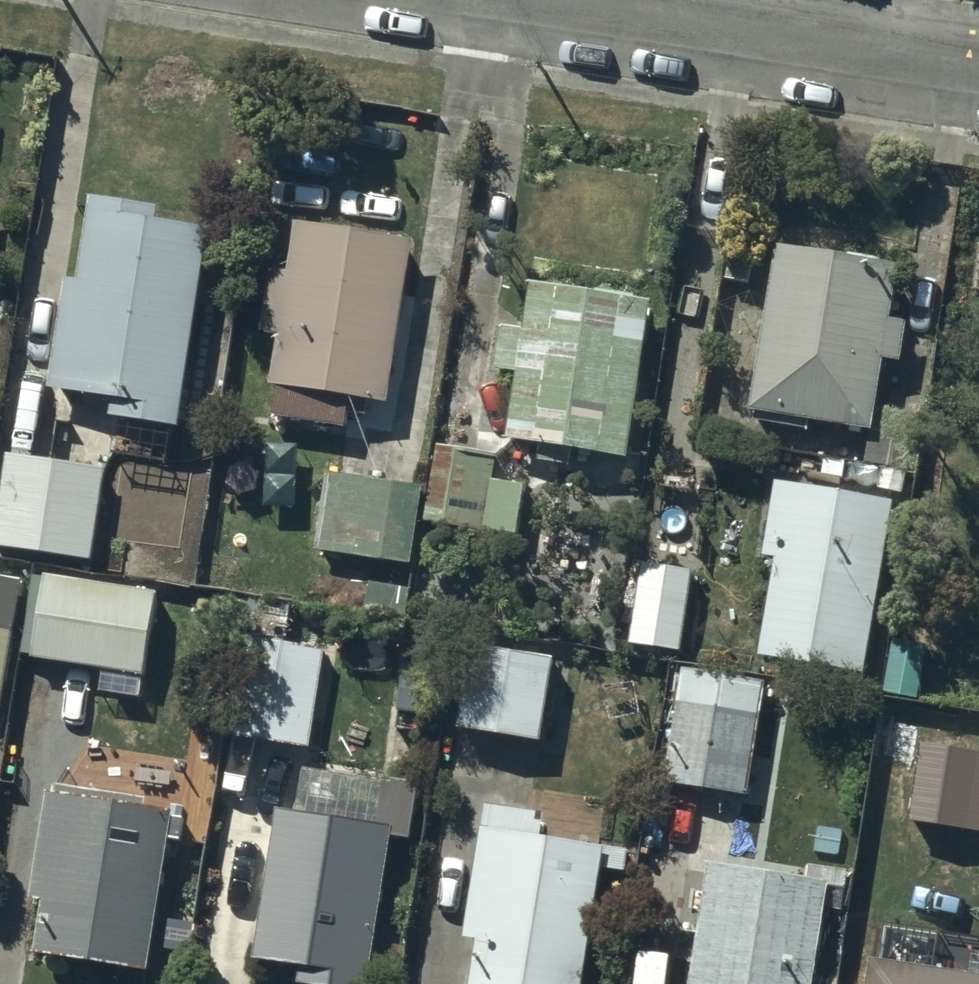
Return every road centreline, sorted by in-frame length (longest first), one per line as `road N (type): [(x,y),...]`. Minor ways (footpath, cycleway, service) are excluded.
road 1 (residential): [(508,0),(978,72)]

